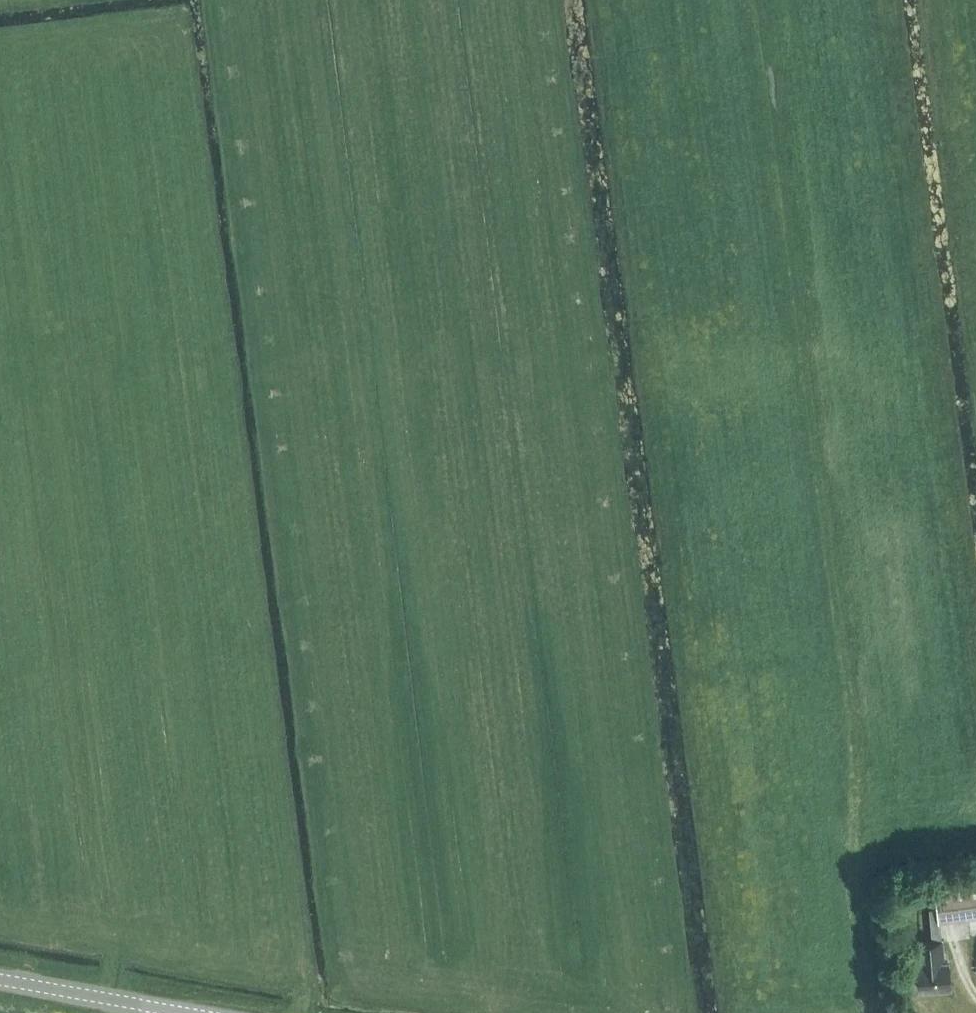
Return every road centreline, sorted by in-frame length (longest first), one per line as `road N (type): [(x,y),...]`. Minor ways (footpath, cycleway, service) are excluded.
road 1 (tertiary): [(0,982),(168,1012)]

